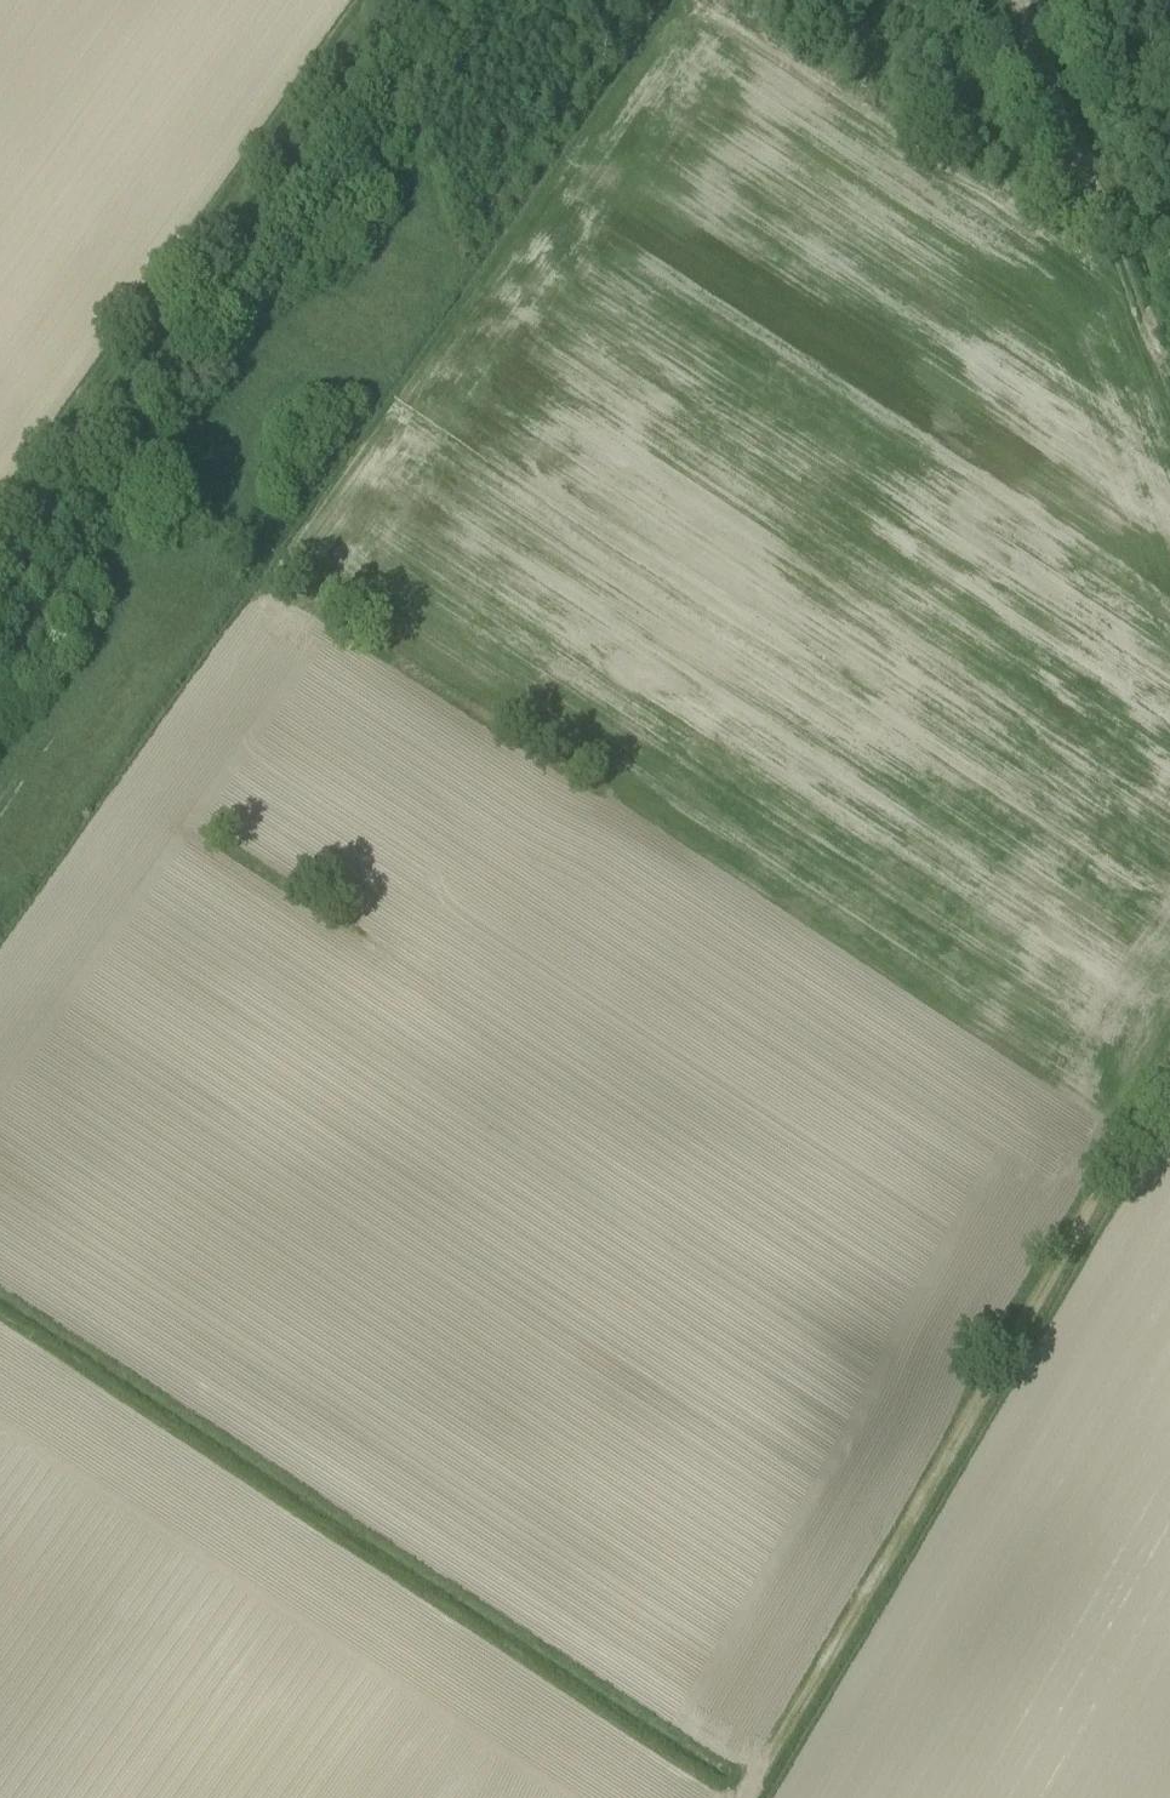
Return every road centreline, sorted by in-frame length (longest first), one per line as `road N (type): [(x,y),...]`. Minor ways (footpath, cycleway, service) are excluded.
road 1 (track): [(737,1797),(0,1317)]
road 2 (track): [(1169,1082),(750,1797)]
road 3 (track): [(370,0),(0,519)]
road 4 (track): [(1026,0),(1123,282),(1169,385)]

